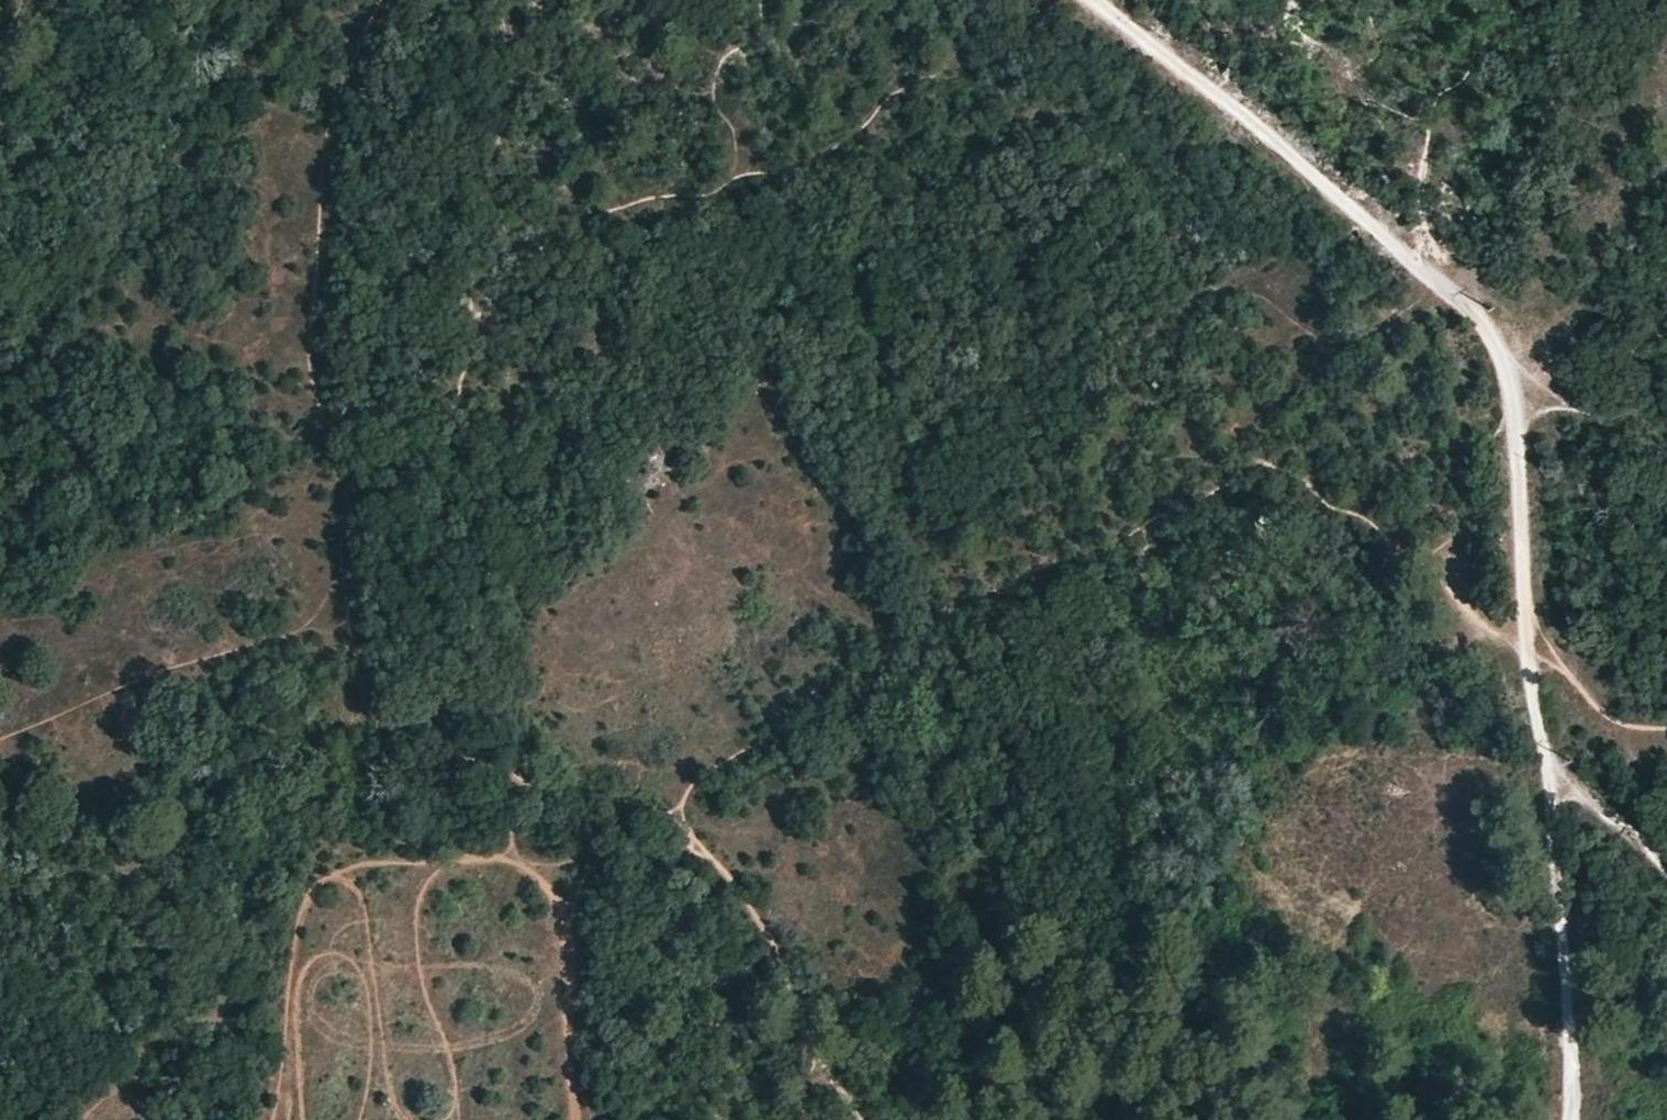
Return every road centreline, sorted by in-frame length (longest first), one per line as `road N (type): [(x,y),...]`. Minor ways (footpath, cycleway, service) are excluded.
road 1 (track): [(1566,1119),(1553,872),(1527,703),(1511,439),(1493,353),(1471,315),(1234,109),(1088,0)]
road 2 (track): [(1541,784),(1573,789),(1666,873)]

